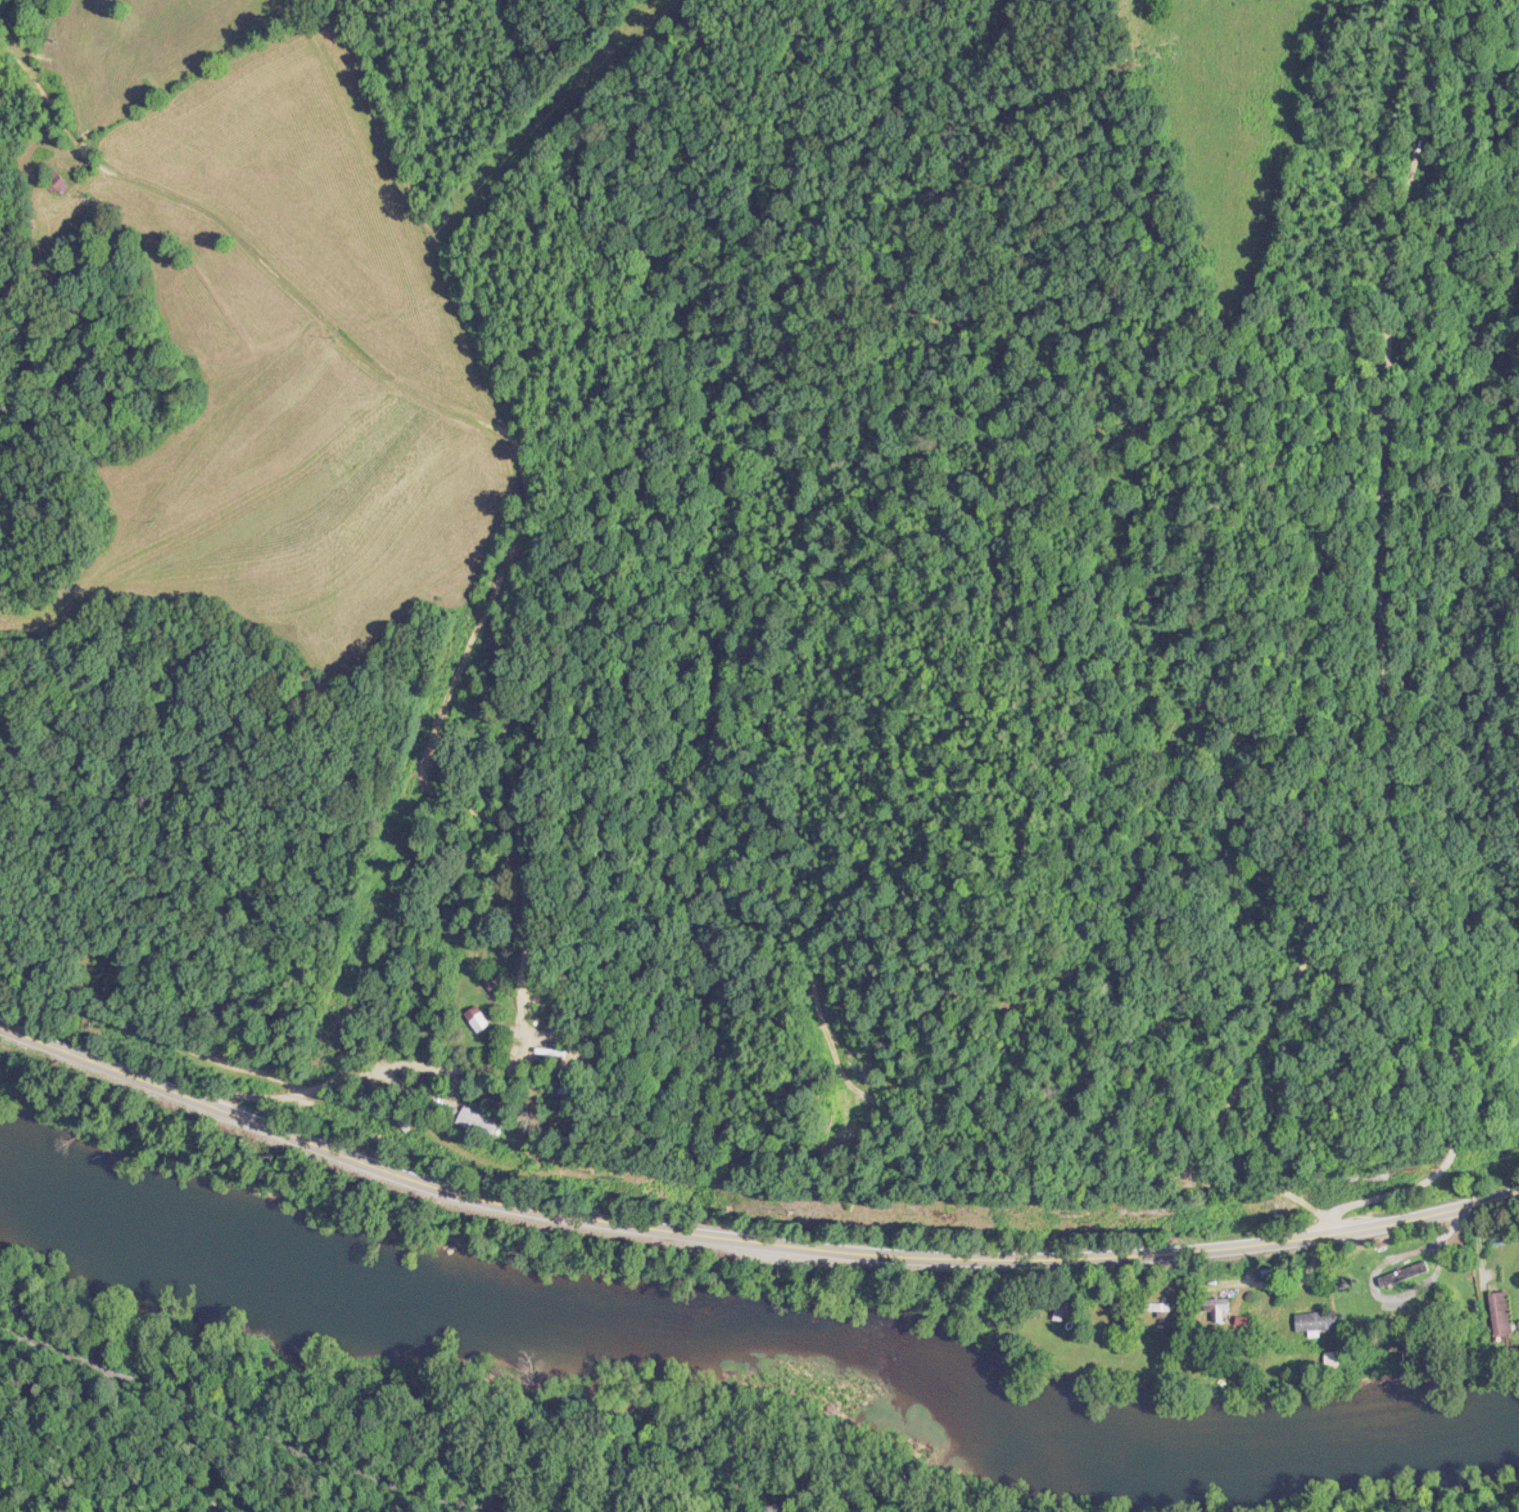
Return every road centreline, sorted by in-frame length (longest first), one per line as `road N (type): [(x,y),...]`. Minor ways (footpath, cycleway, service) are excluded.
road 1 (primary): [(1518,1189),(1328,1233),(1128,1253),(832,1250),(450,1192),(0,1027)]
road 2 (residential): [(450,1192),(549,957),(538,793),(446,722),(500,564),(500,406),(305,297),(169,193),(0,29)]

